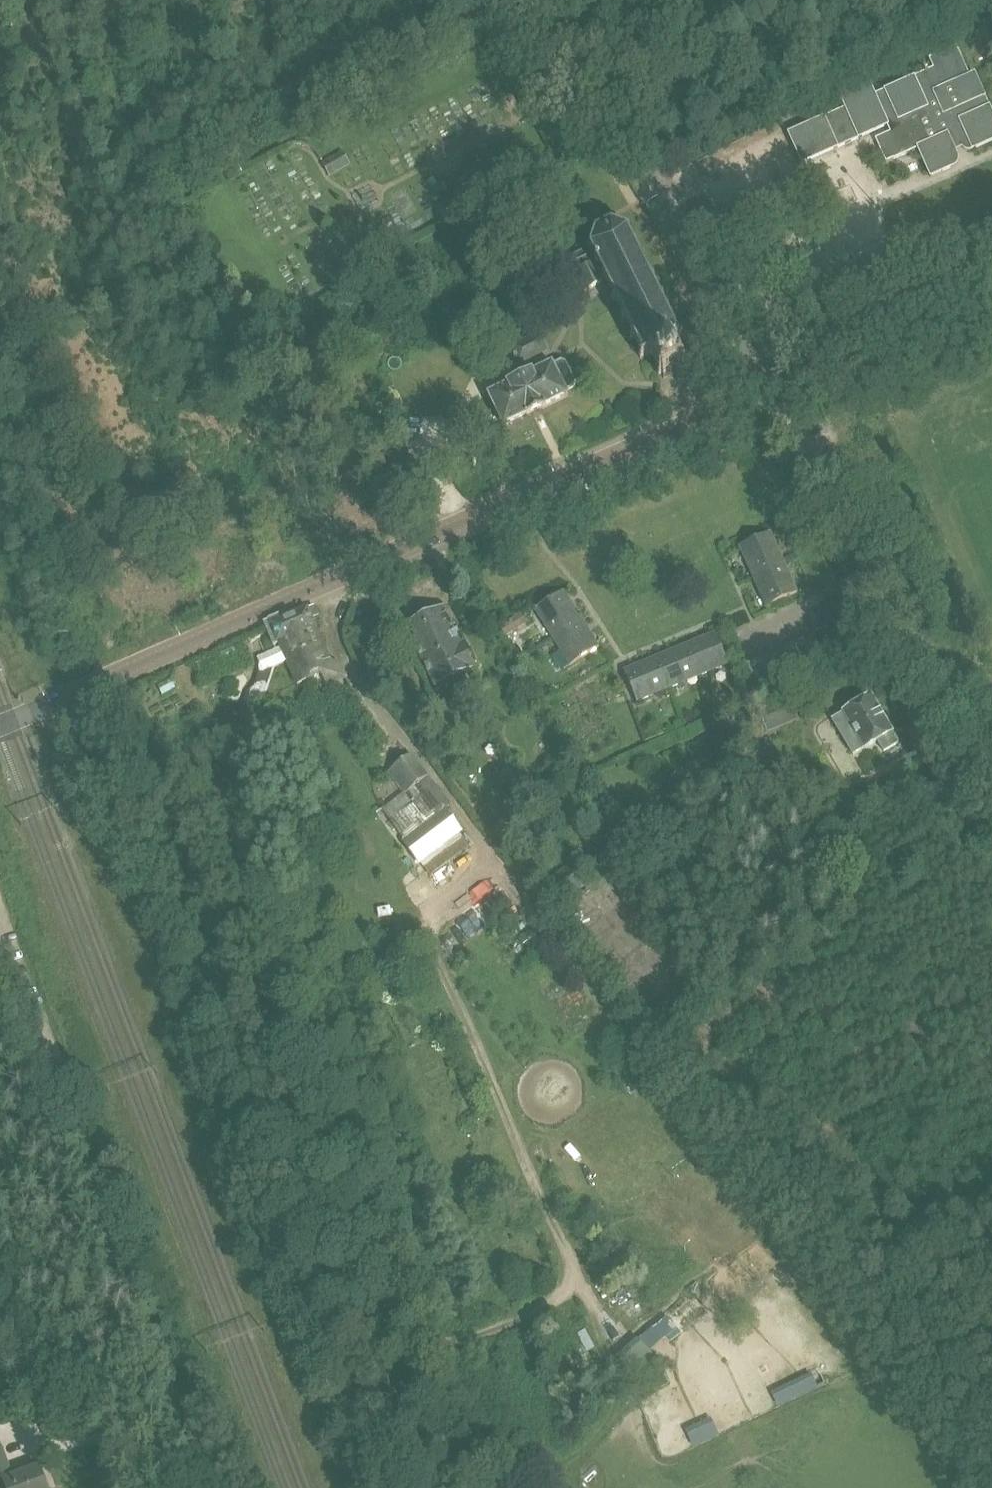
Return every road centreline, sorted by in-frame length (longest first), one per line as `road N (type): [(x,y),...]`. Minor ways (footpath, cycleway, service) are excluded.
road 1 (tertiary): [(0,724),(768,388)]
road 2 (unclassified): [(198,1487),(119,1237),(0,956)]
road 3 (unclassified): [(768,388),(565,38),(552,0)]
road 4 (residential): [(991,763),(768,388)]
road 5 (tertiary): [(768,388),(991,292)]

